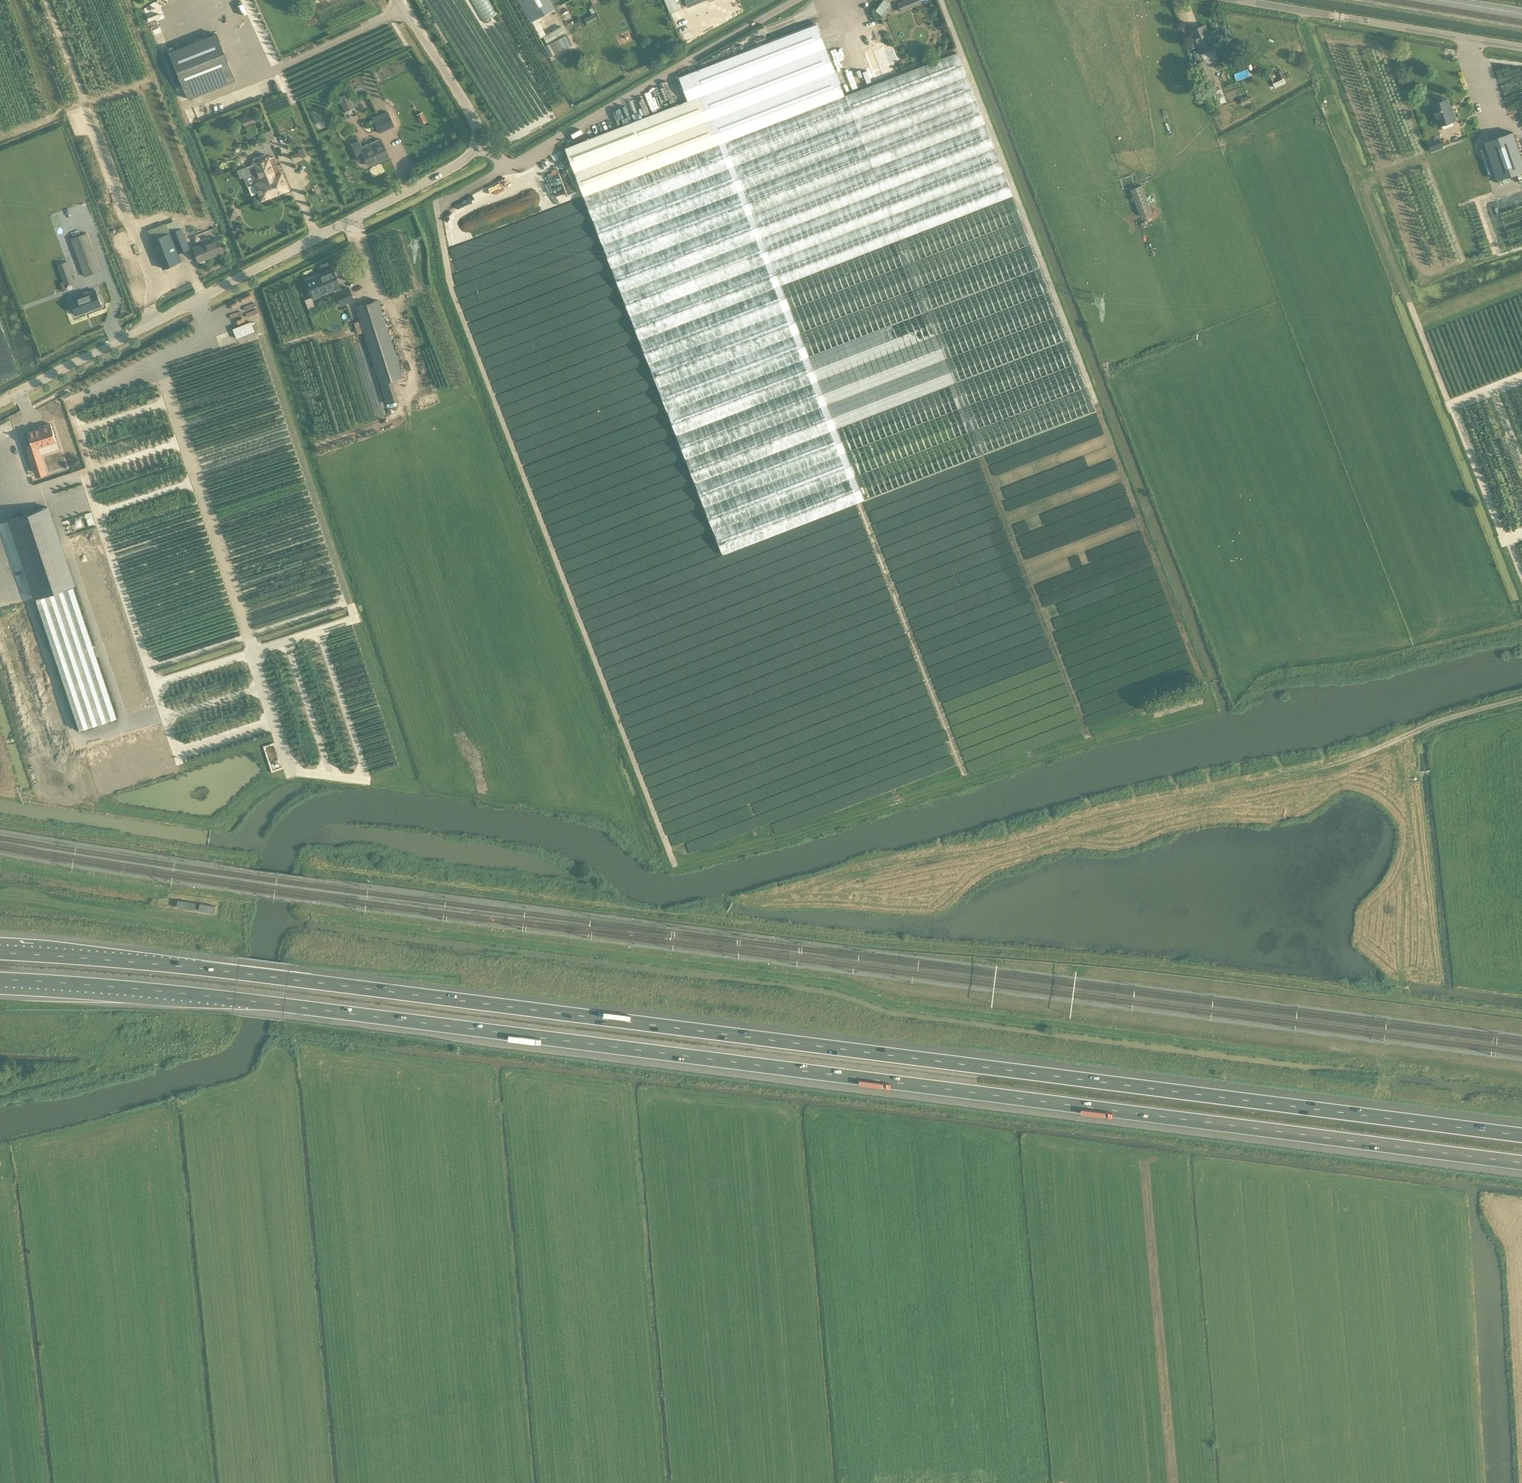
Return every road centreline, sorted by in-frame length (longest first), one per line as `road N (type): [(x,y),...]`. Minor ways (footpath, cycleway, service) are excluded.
road 1 (motorway): [(0,980),(234,999),(1521,1163)]
road 2 (motorway): [(1521,1135),(237,972),(0,953)]
road 3 (track): [(737,900),(1192,792),(1308,772),(1428,723),(1521,700)]
road 4 (unclassified): [(400,0),(472,118),(470,157),(0,402)]
road 5 (unclassified): [(1521,48),(1230,0)]
road 6 (track): [(0,894),(197,927)]

